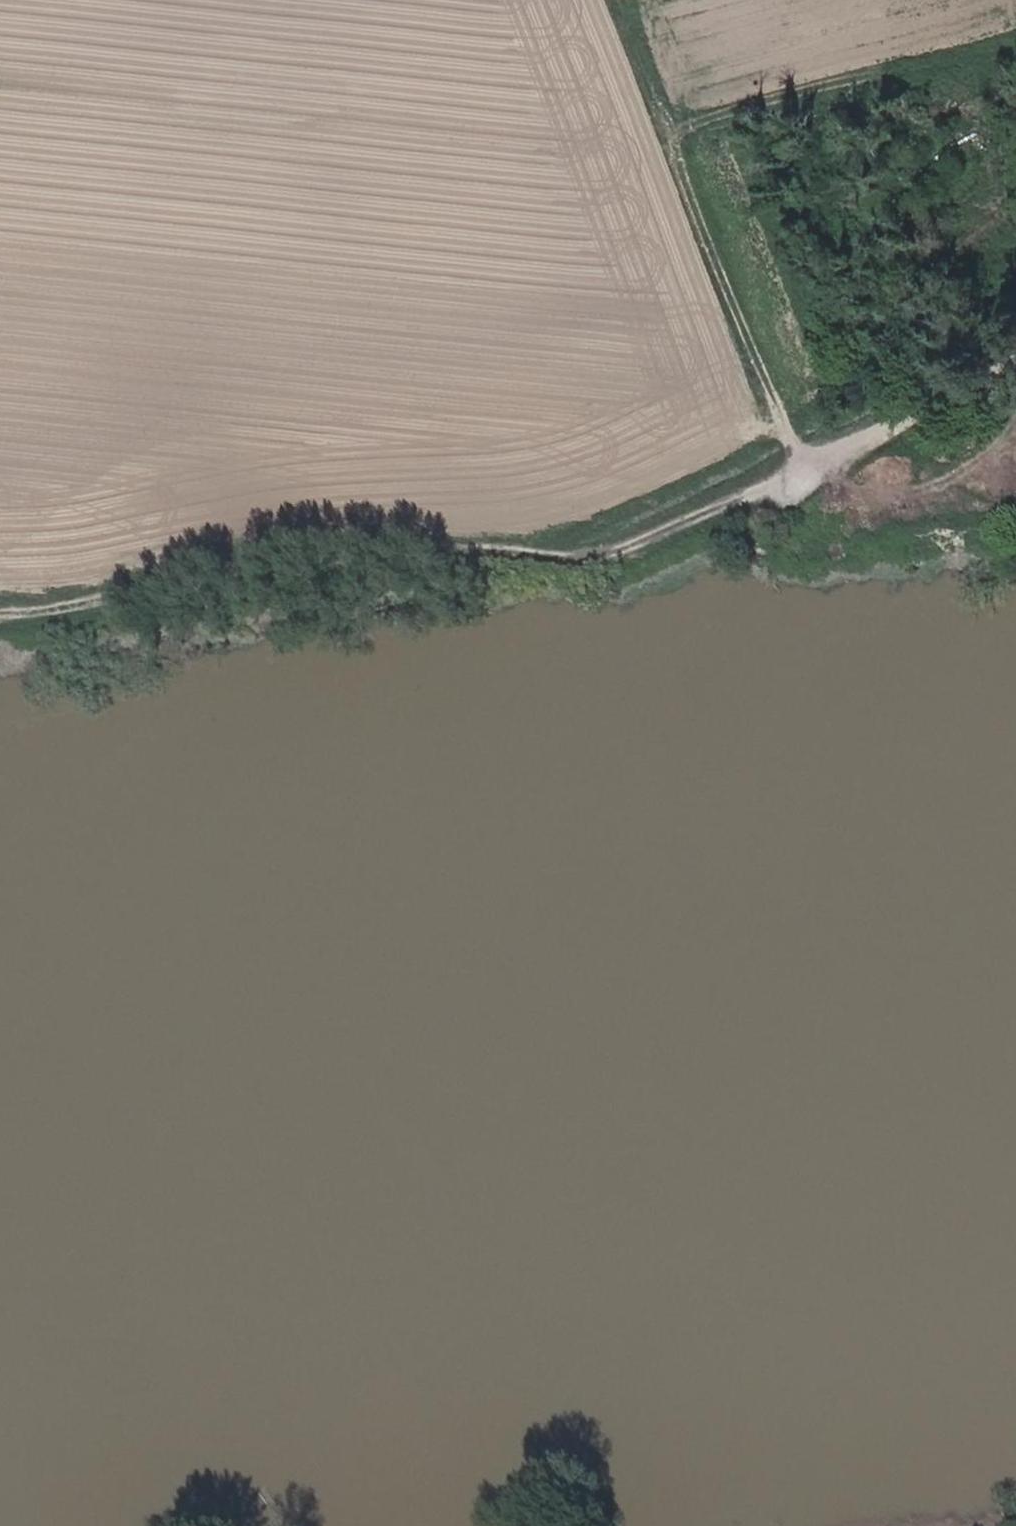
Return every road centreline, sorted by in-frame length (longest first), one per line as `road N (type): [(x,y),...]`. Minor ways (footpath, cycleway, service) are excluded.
road 1 (track): [(750,496),(608,558),(487,555),(366,564),(0,620)]

